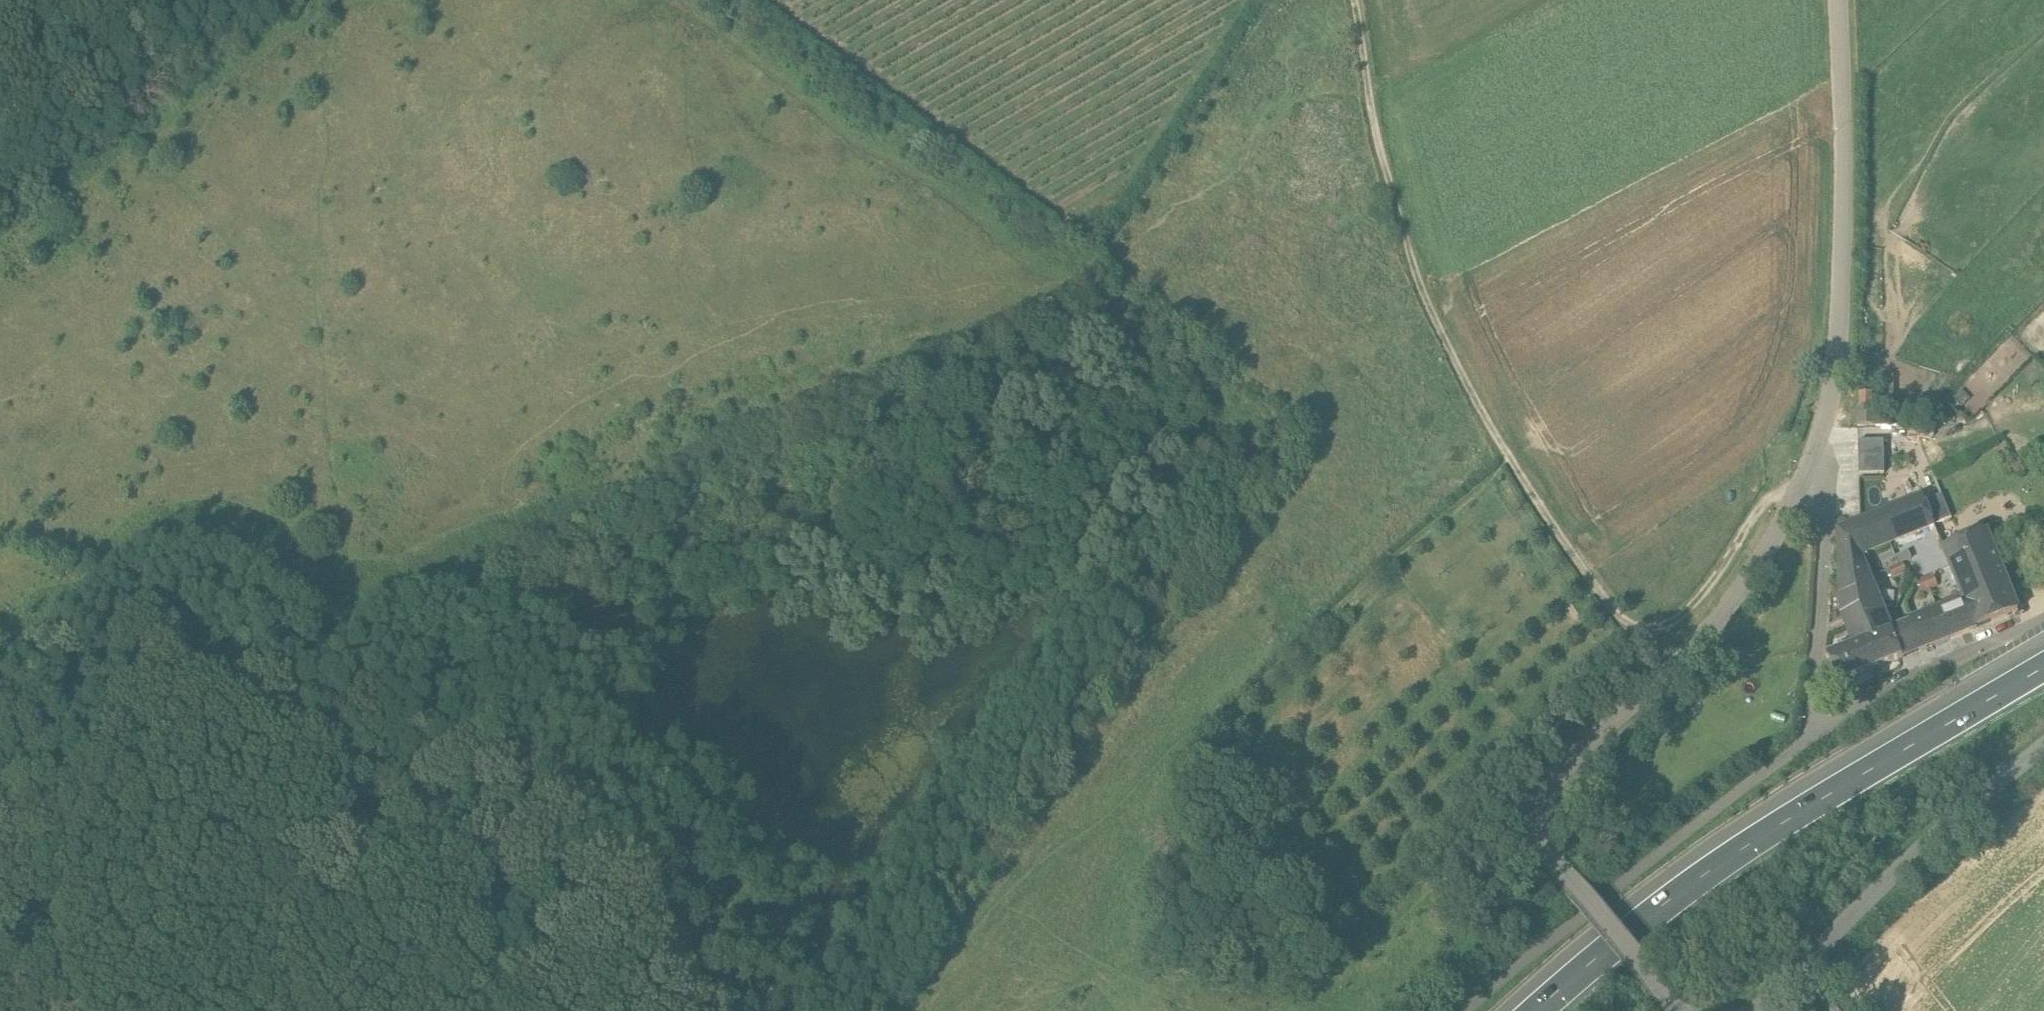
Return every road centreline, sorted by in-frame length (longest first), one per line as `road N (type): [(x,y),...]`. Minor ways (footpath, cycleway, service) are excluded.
road 1 (unclassified): [(1660,989),(1548,847),(1539,822),(1542,795),(1557,768),(1704,633),(1745,581),(1803,477)]
road 2 (motorway): [(2043,664),(1692,881),(1535,1010)]
road 3 (track): [(1512,462),(1433,321),(1384,183),(1353,0)]
road 4 (unclassified): [(1803,477),(1830,386),(1832,0)]
road 5 (unclassified): [(1756,1010),(1944,828),(2043,748)]
road 6 (unclassified): [(1815,730),(1829,521),(1803,477)]
road 7 (unclassified): [(1815,730),(2043,615)]
road 8 (track): [(1660,636),(1645,639),(1625,628),(1512,462)]
road 9 (track): [(1793,498),(1767,497),(1660,636)]

